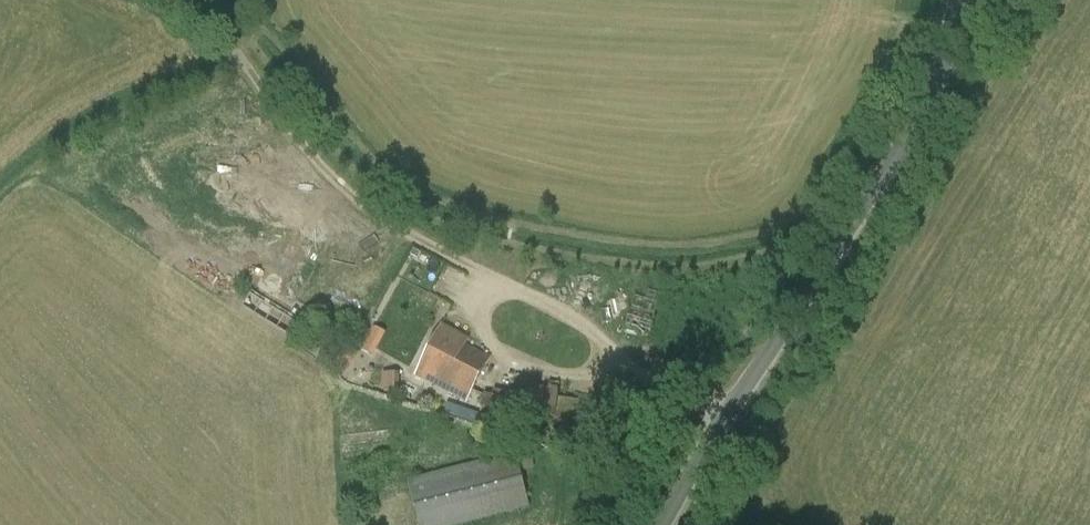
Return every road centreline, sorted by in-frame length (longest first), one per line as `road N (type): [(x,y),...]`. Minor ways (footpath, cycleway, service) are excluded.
road 1 (tertiary): [(664,524),(914,137),(946,77),(954,0)]

